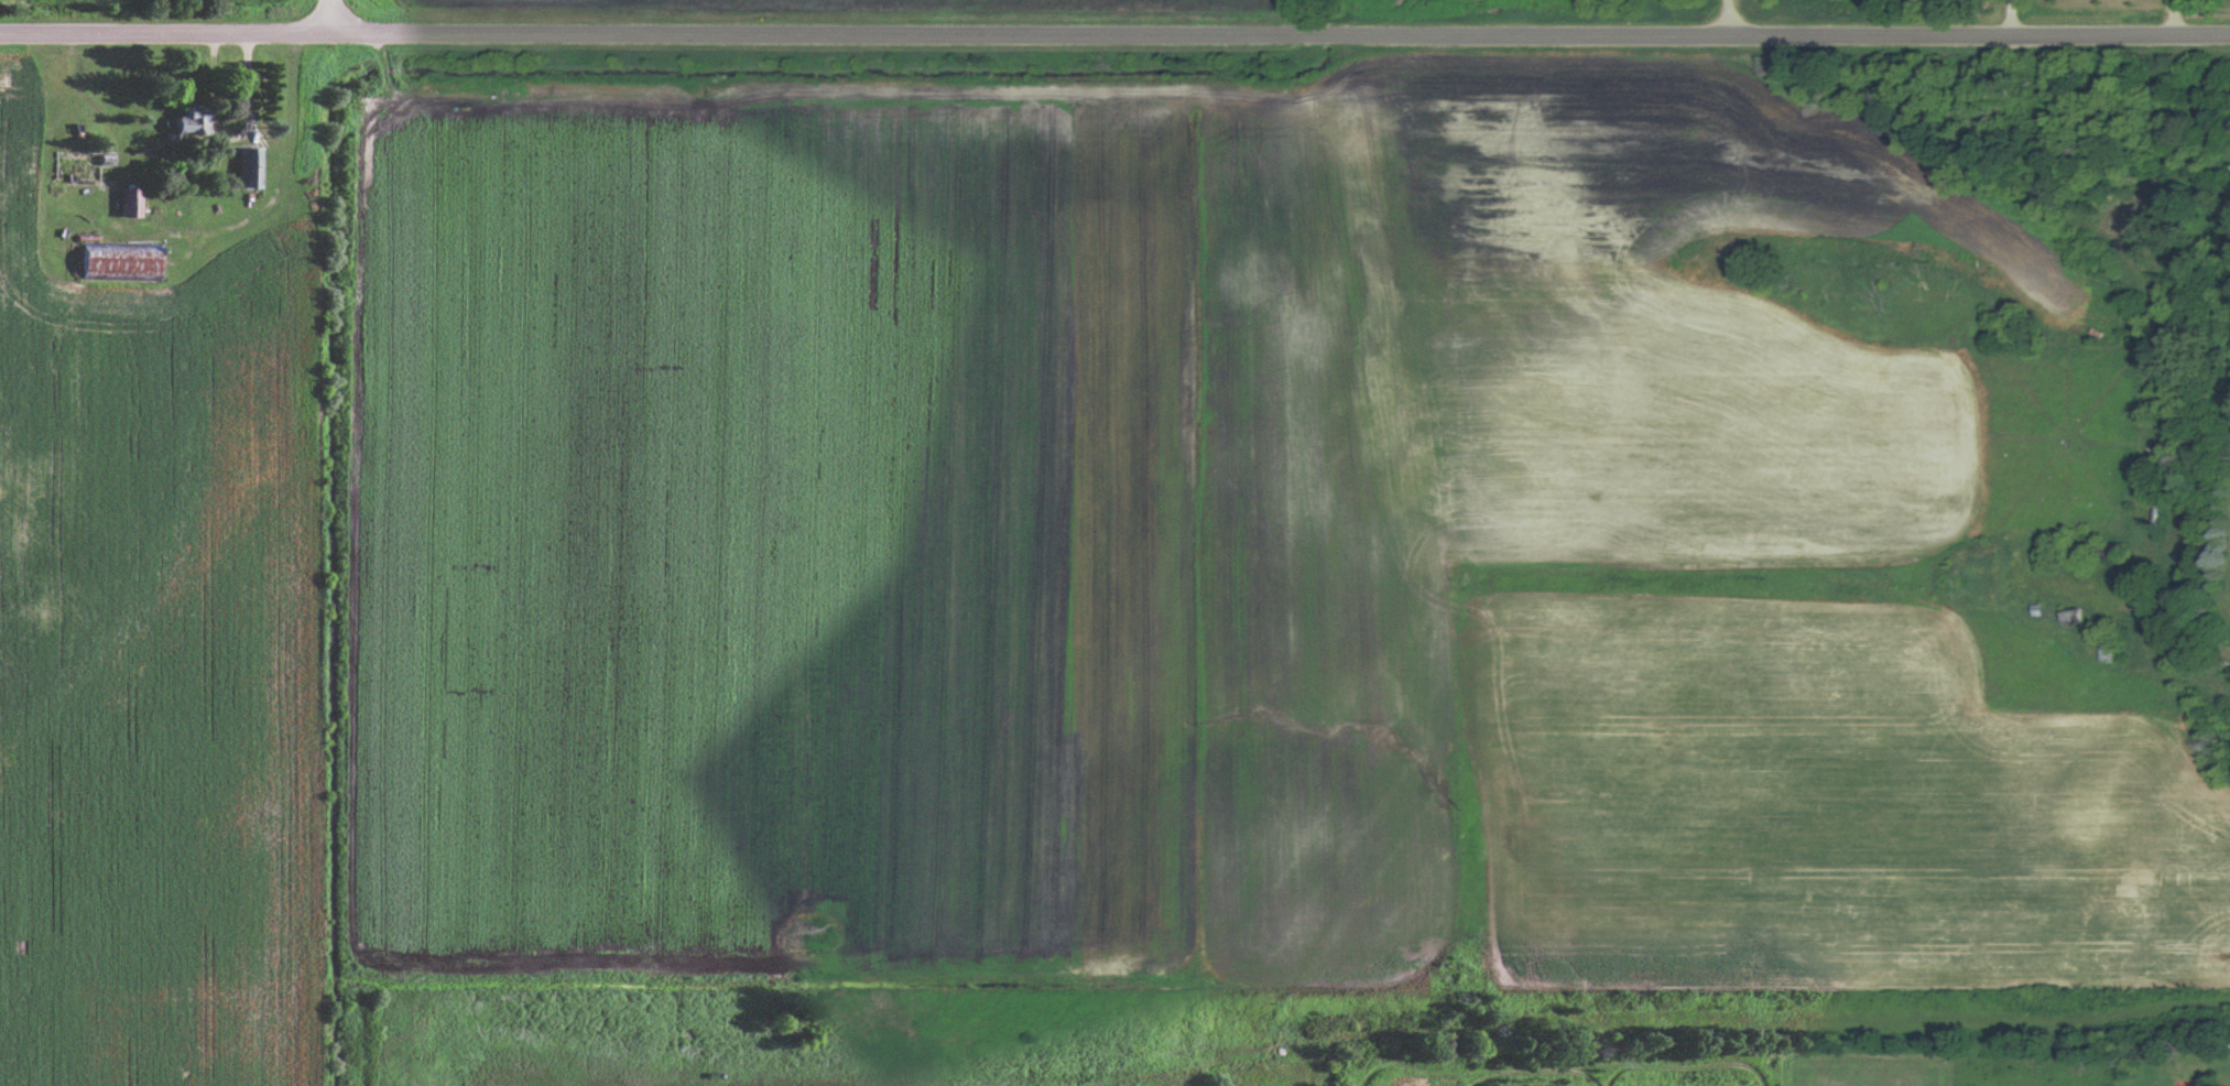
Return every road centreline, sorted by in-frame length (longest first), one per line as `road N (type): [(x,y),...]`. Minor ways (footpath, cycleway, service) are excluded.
road 1 (tertiary): [(2229,36),(1726,43),(0,40)]

